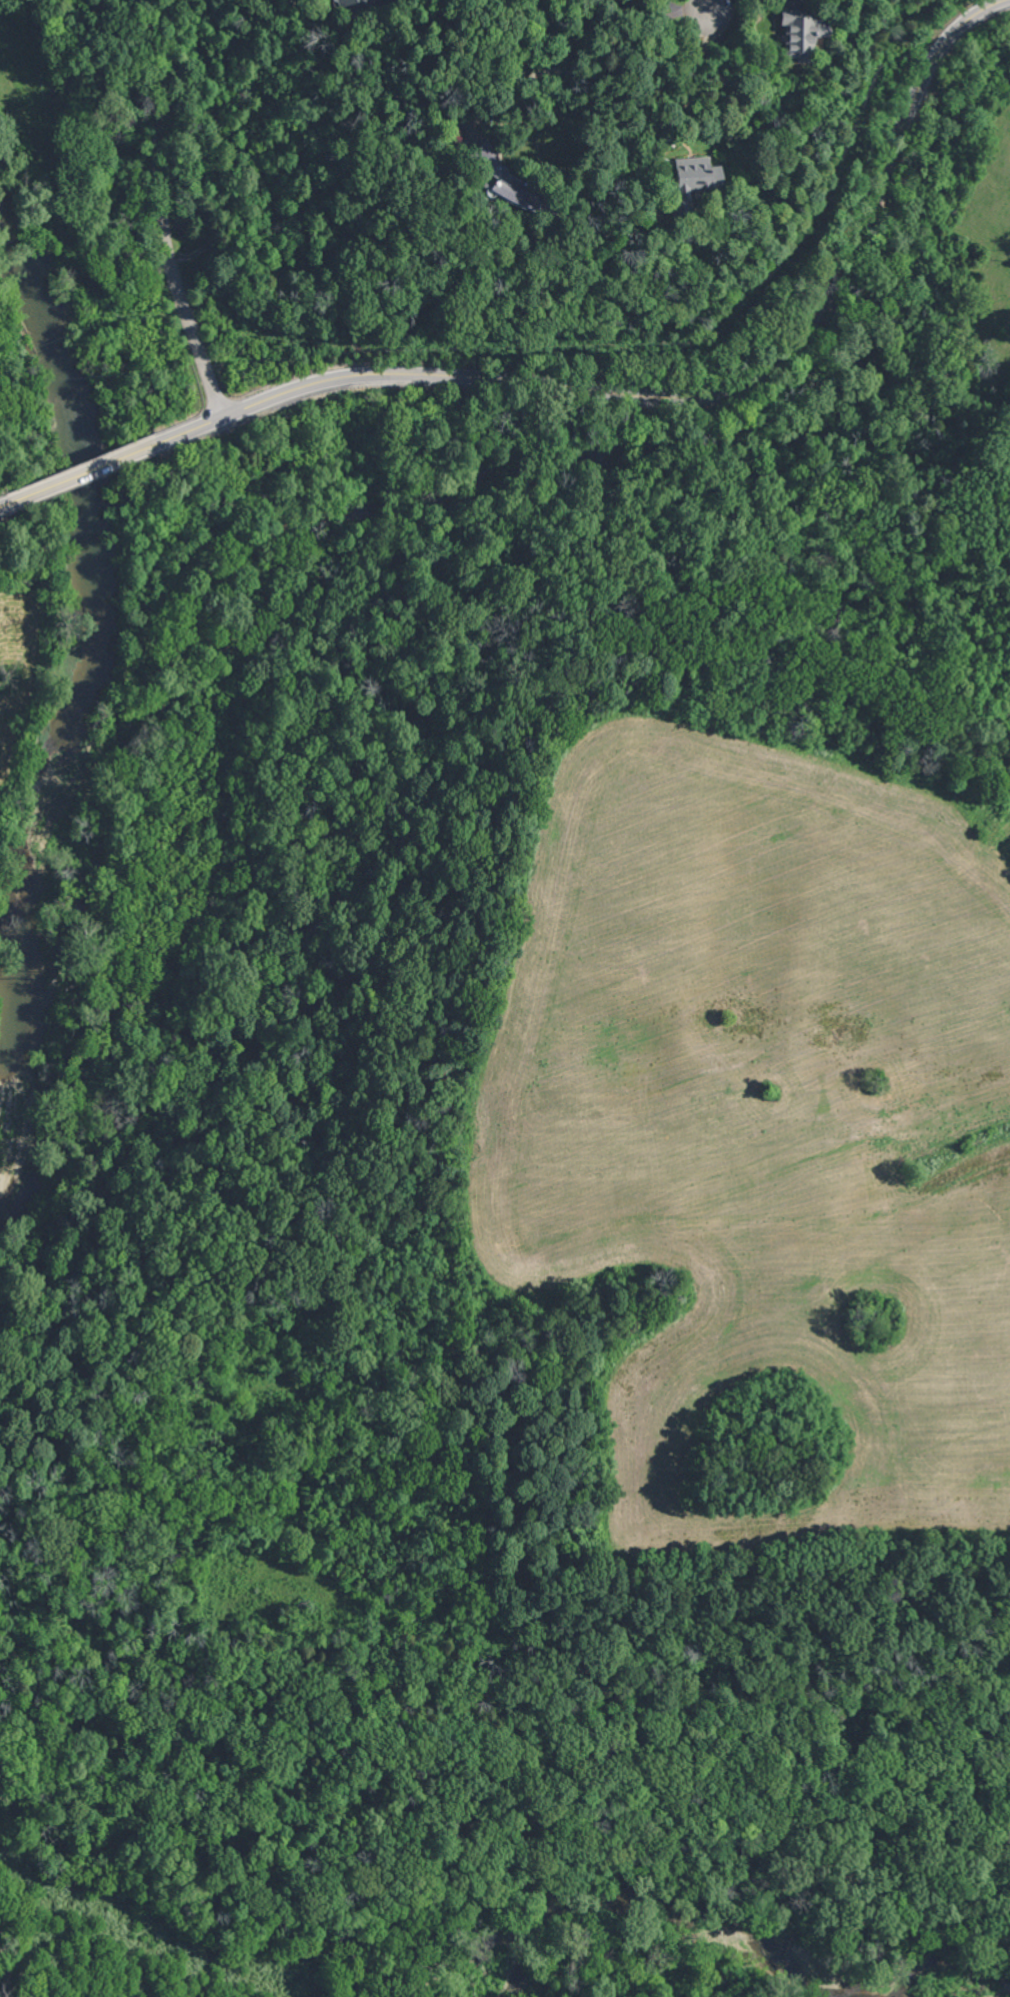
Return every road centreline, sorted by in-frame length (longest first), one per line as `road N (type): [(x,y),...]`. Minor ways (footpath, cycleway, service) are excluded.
road 1 (secondary): [(156,444),(285,393),(354,376),(519,379),(658,398),(727,387),(788,347),(819,308),(935,56),(960,26),(1005,0)]
road 2 (residential): [(222,417),(165,227),(166,42),(156,0)]
road 3 (secondary): [(12,501),(156,444)]

